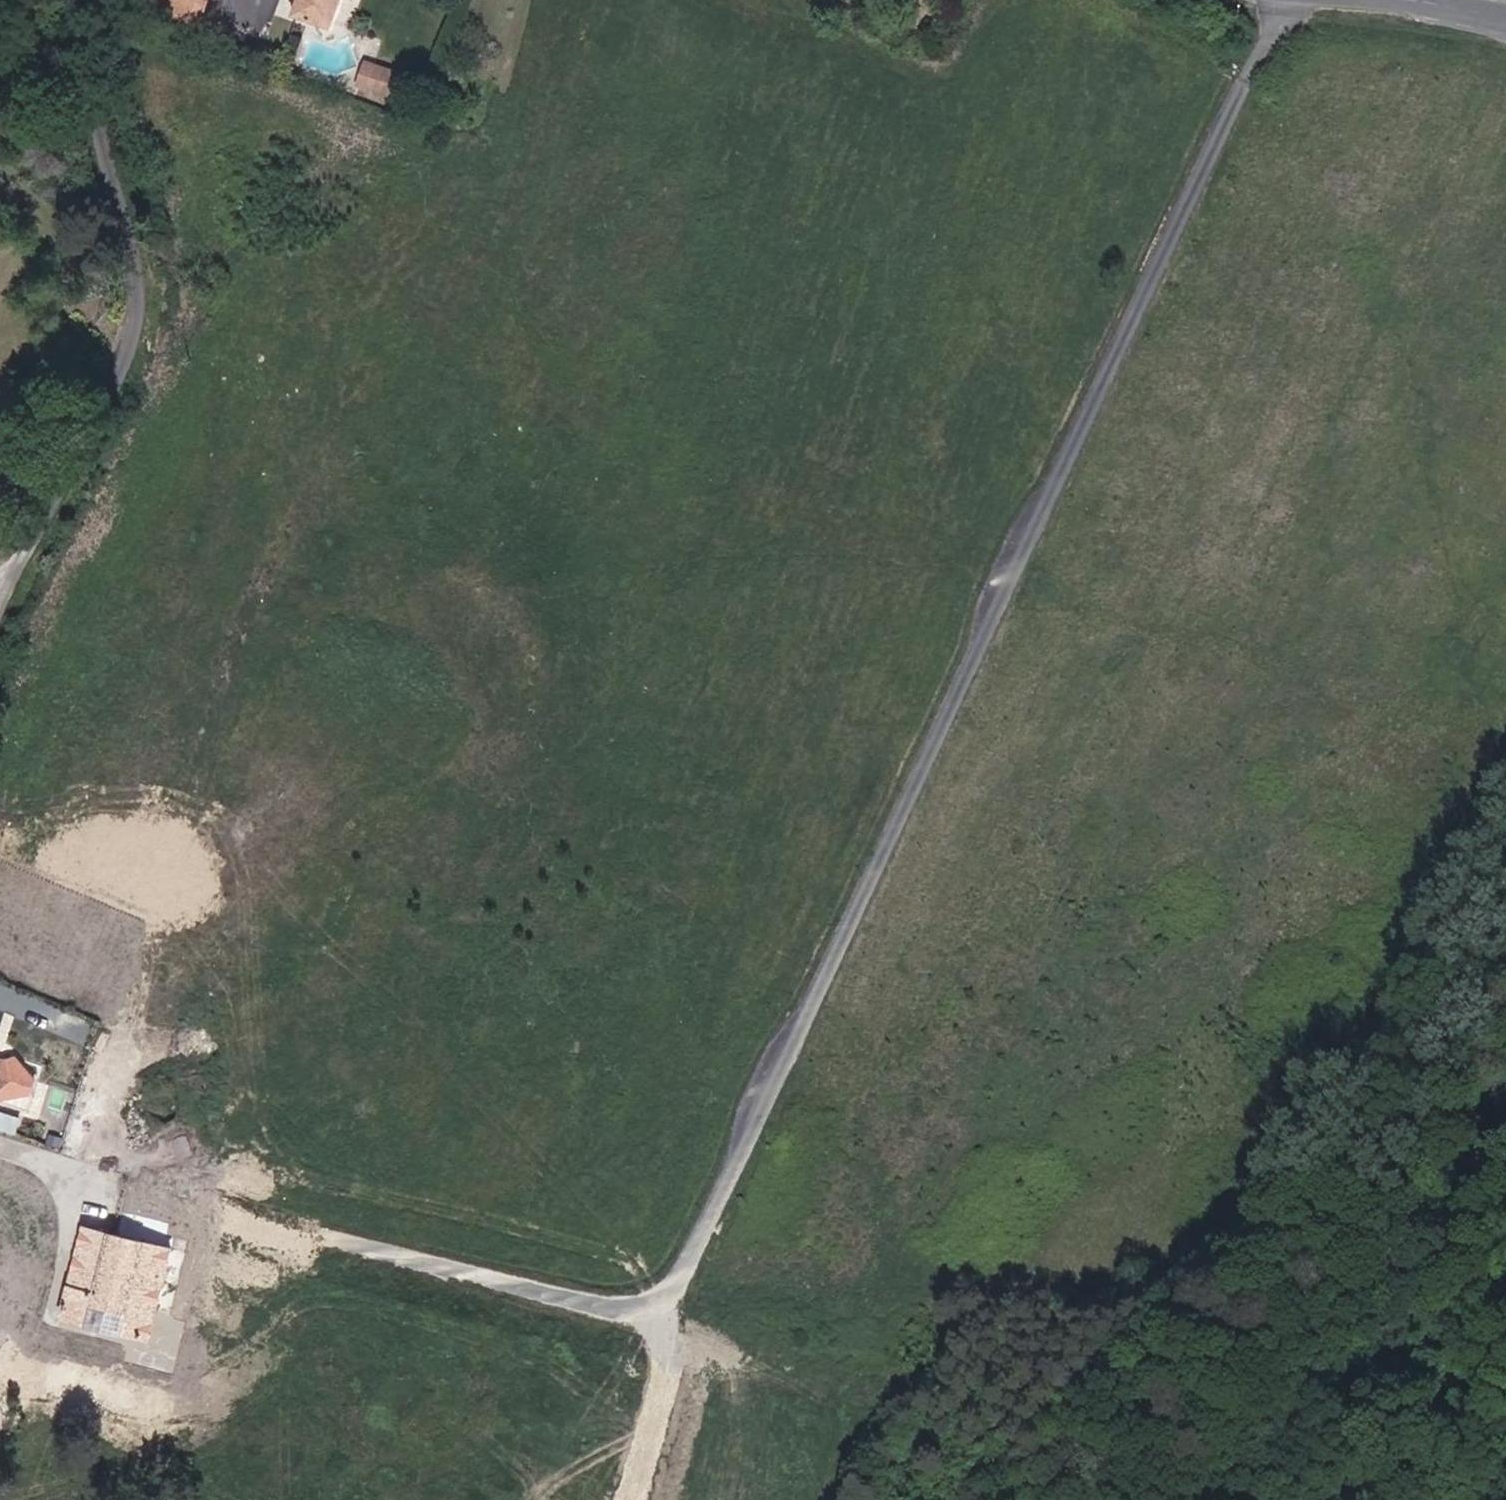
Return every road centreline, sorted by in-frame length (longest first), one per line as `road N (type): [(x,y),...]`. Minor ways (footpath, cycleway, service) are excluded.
road 1 (unclassified): [(1287,0),(691,1257),(618,1306),(150,1207)]
road 2 (residential): [(81,0),(81,89),(130,225),(134,307),(0,589)]

